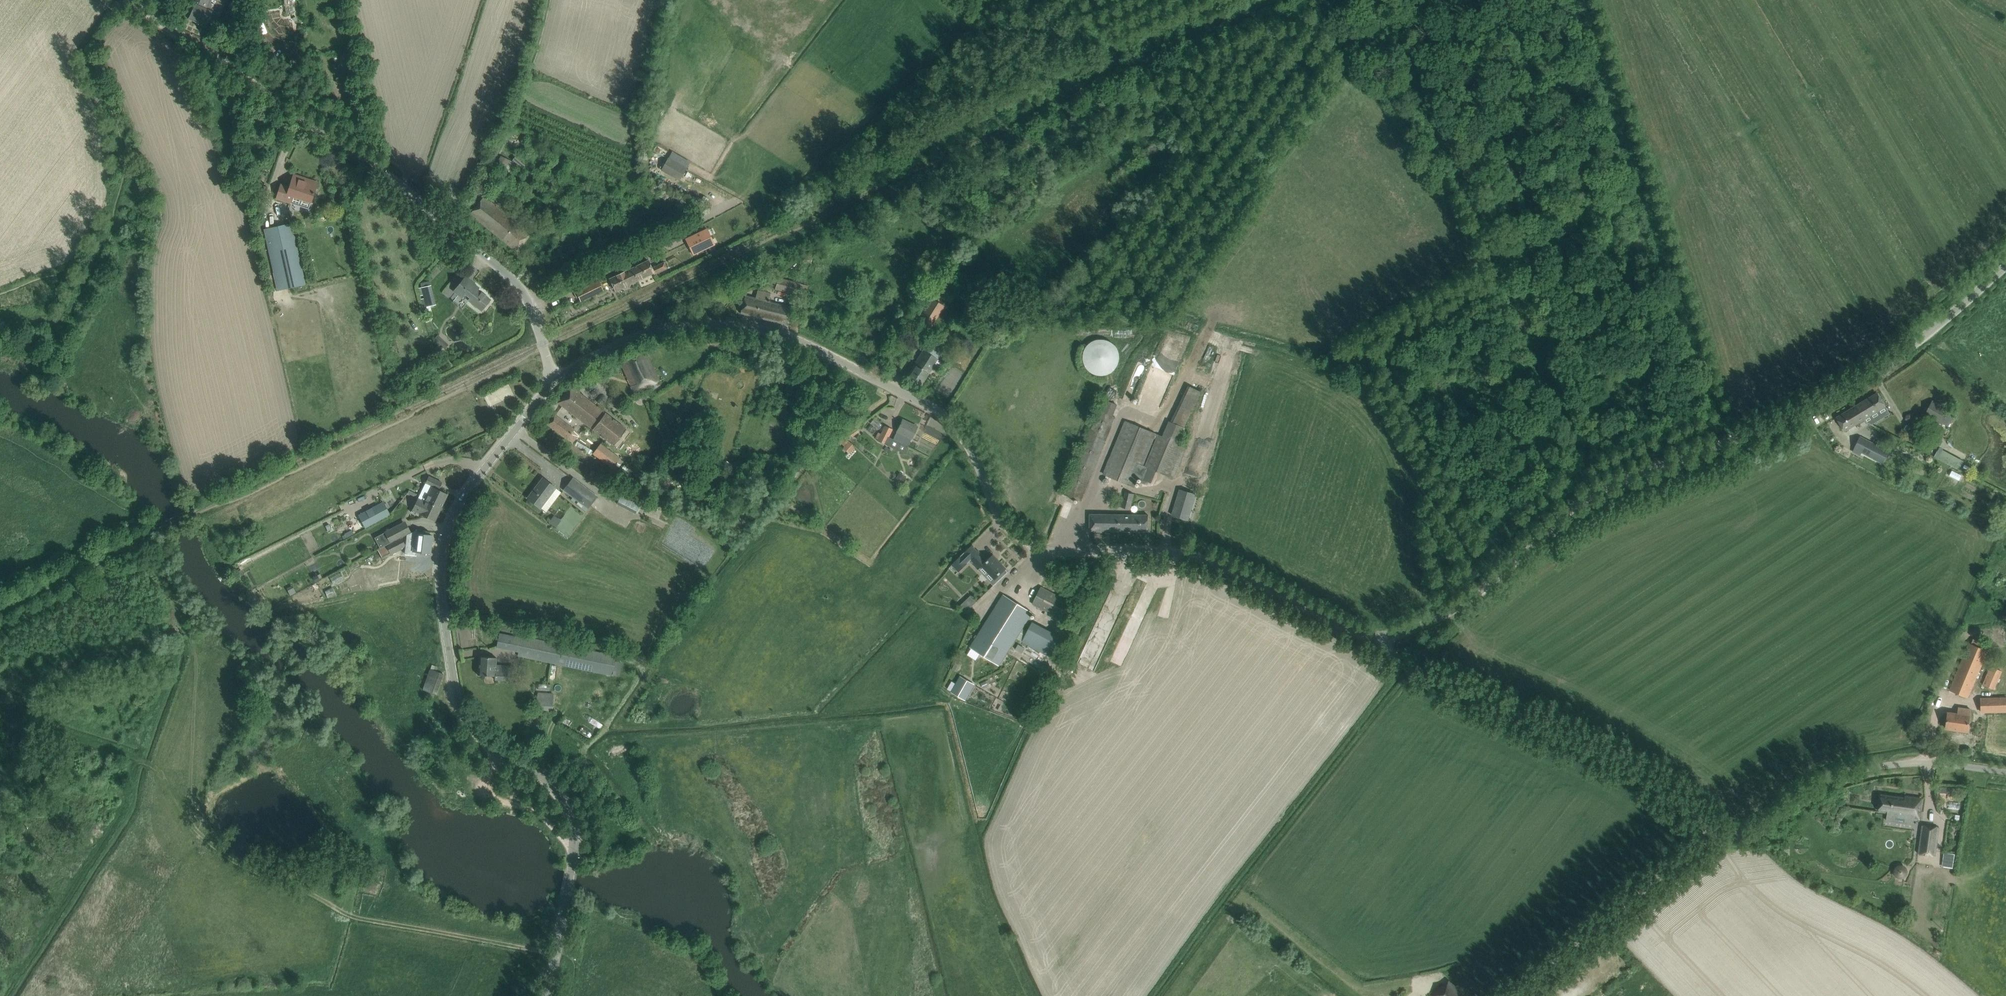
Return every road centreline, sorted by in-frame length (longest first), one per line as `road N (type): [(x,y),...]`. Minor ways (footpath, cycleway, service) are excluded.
road 1 (unclassified): [(1382,641),(1208,561),(1027,542),(1003,521),(969,442),(951,422),(789,336),(726,324),(654,329),(553,378)]
road 2 (unclassified): [(1382,641),(1461,604),(1599,490),(1851,387),(1948,316),(2005,259)]
road 3 (unclassified): [(569,913),(573,821),(538,774),(486,745),(468,721),(445,610),(444,553),(458,504),(553,378)]
road 4 (unclassified): [(553,378),(516,280),(422,197),(186,40),(139,0)]
road 5 (unclassified): [(1717,828),(1631,768),(1410,667),(1382,641)]
road 6 (unclassified): [(1717,828),(1750,833),(1811,787),(1885,765),(2005,771)]
road 7 (unclassified): [(1513,995),(1717,828)]
road 8 (track): [(571,847),(540,816),(487,791),(492,750)]

